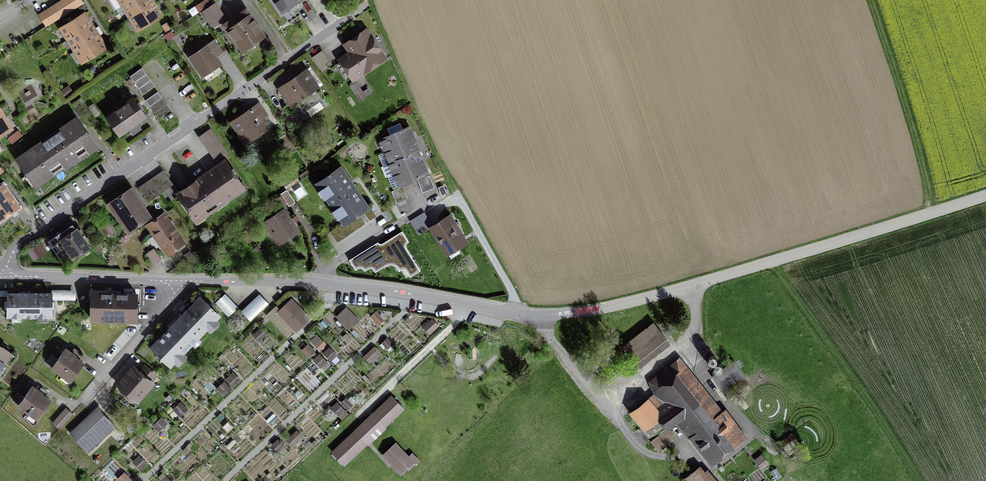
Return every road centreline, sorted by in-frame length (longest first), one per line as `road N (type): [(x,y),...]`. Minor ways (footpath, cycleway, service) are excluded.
road 1 (unclassified): [(533,315),(625,304),(985,196)]
road 2 (residential): [(6,275),(24,241),(371,3)]
road 3 (track): [(867,0),(926,176),(928,214)]
road 4 (residential): [(327,282),(533,315)]
road 5 (residential): [(6,275),(179,280)]
road 6 (residential): [(84,402),(162,313),(179,280)]
road 7 (residential): [(179,280),(327,282)]
road 8 (residential): [(327,282),(330,266),(430,203)]

